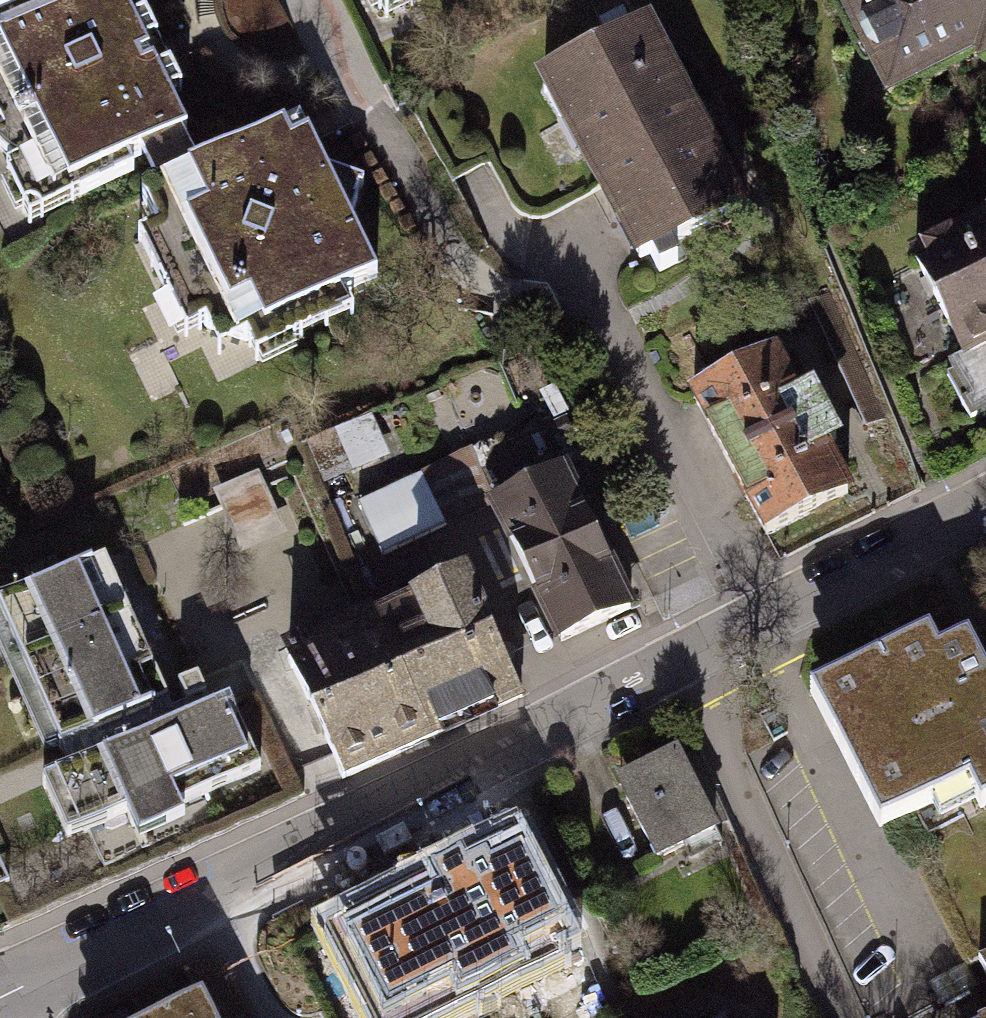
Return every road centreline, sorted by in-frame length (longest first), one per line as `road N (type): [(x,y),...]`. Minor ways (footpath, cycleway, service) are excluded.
road 1 (residential): [(985,502),(0,997)]

